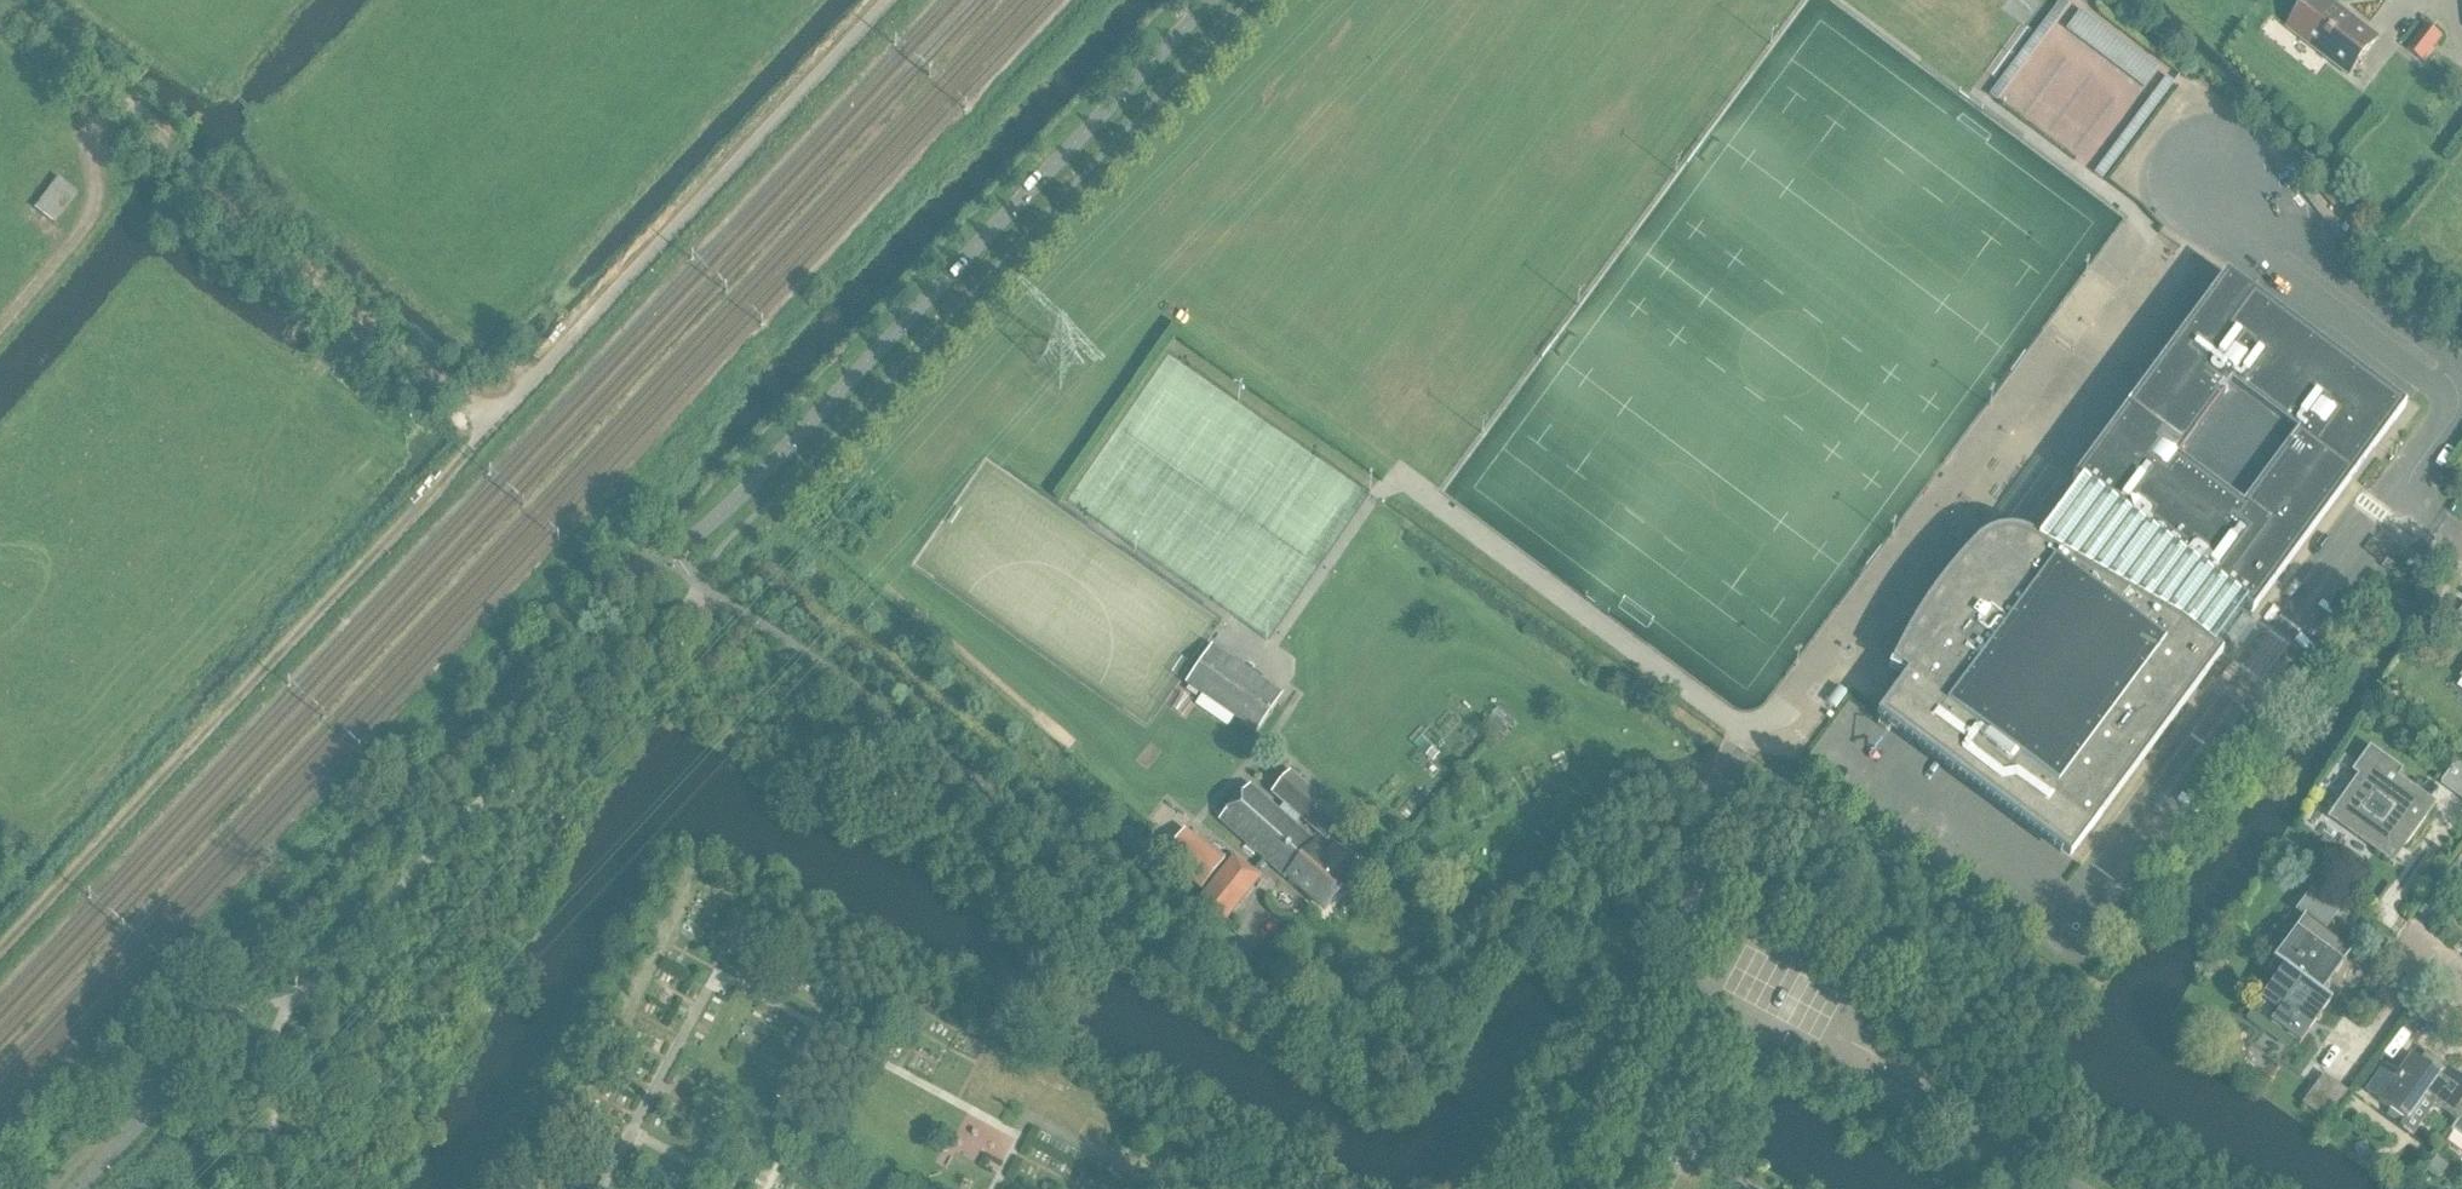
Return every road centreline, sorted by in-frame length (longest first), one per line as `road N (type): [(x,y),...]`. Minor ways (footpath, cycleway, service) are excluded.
road 1 (track): [(0,954),(472,449)]
road 2 (track): [(492,426),(121,103),(0,11)]
road 3 (residential): [(2069,1188),(1663,967)]
road 4 (track): [(121,103),(86,152),(96,201),(68,250),(0,330)]

